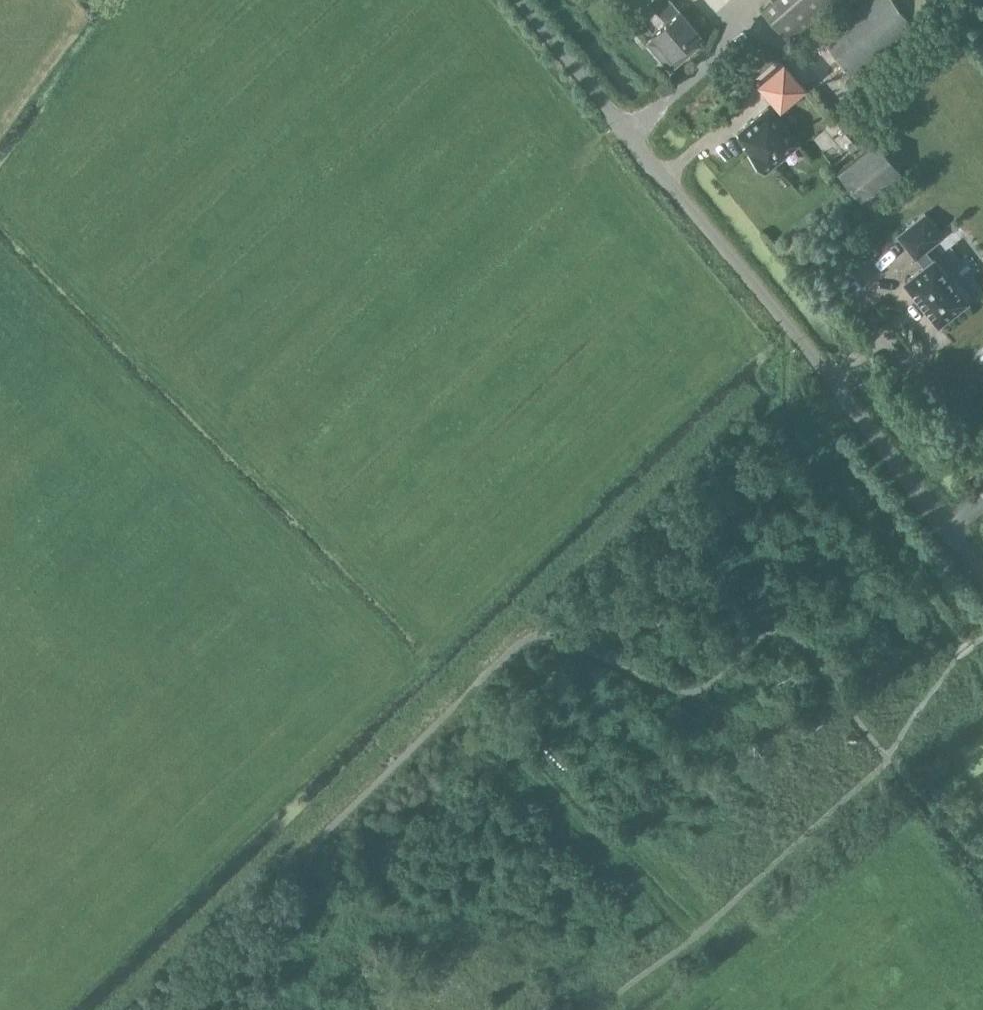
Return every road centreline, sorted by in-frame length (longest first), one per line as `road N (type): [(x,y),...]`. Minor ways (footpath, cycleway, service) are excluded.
road 1 (unclassified): [(982,571),(519,0)]

